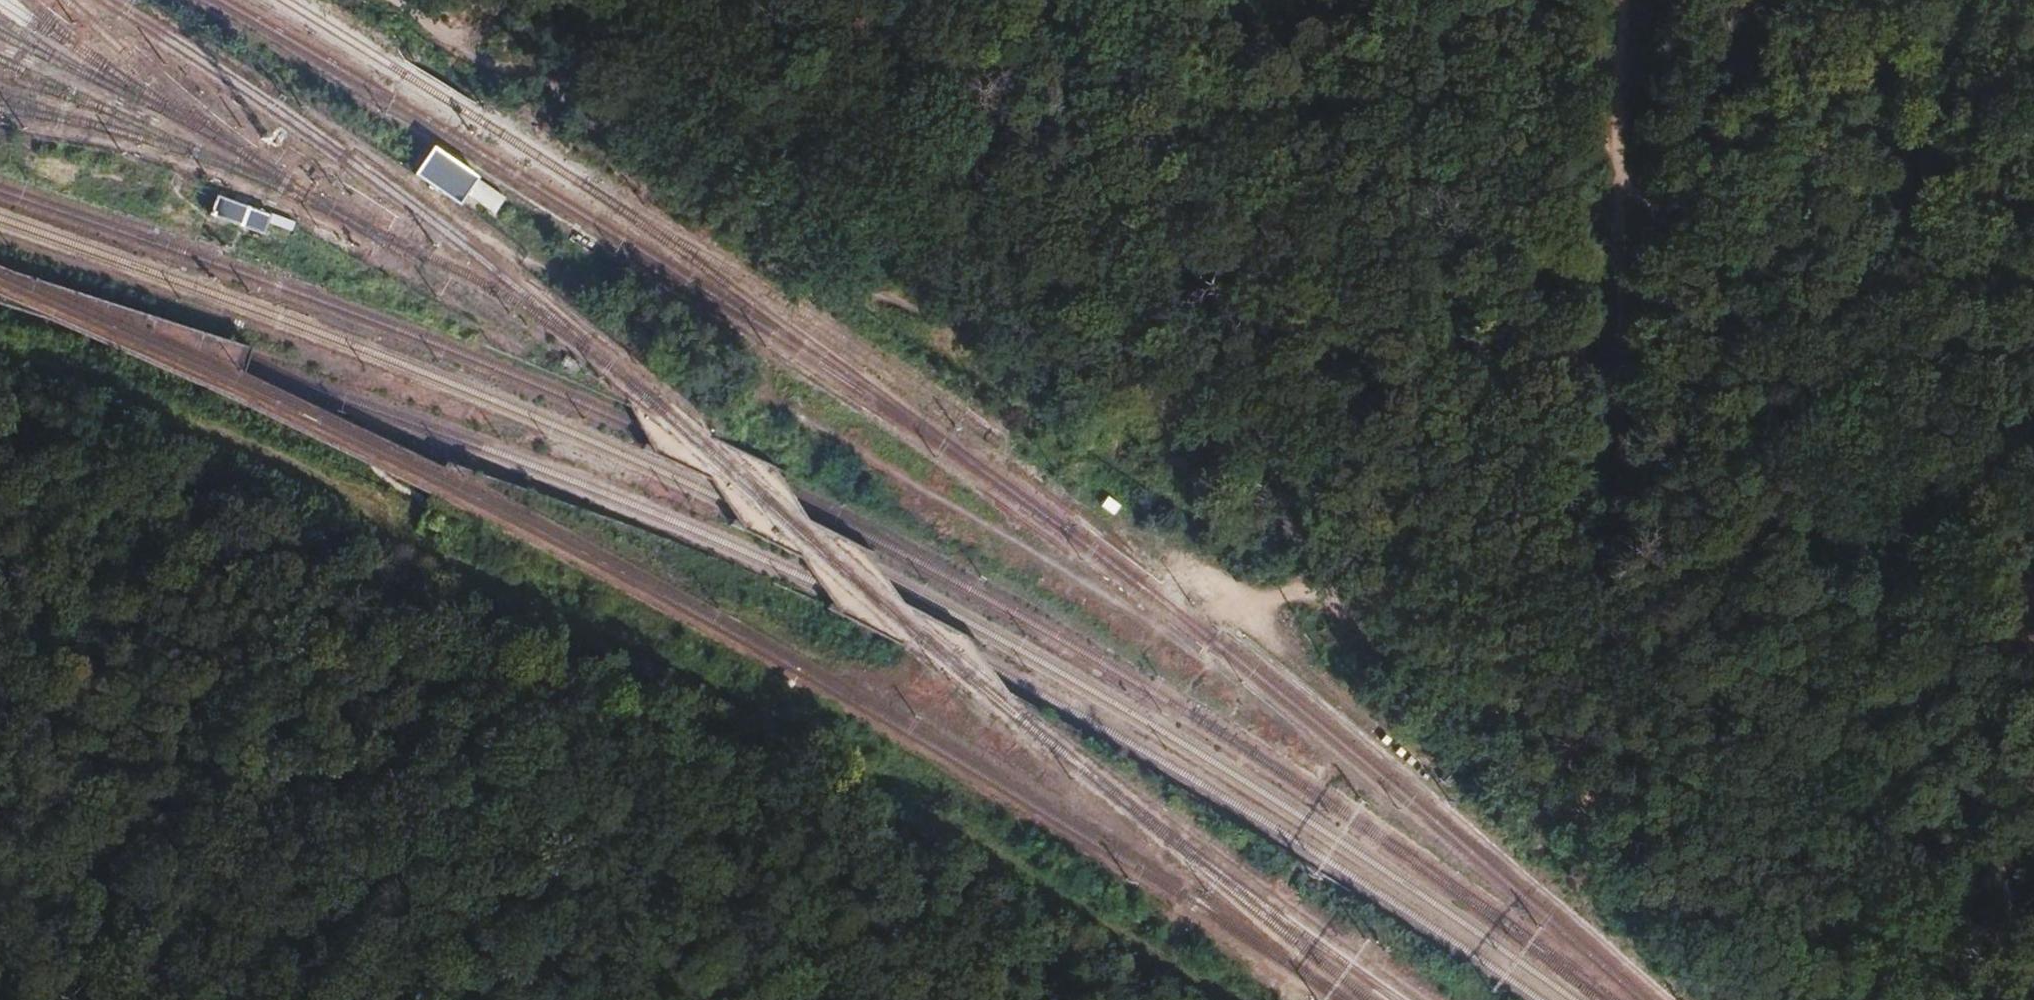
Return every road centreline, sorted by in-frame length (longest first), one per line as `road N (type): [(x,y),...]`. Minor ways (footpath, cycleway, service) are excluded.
road 1 (track): [(1628,0),(1613,808)]
road 2 (track): [(1613,808),(2033,448)]
road 3 (track): [(0,635),(127,460)]

